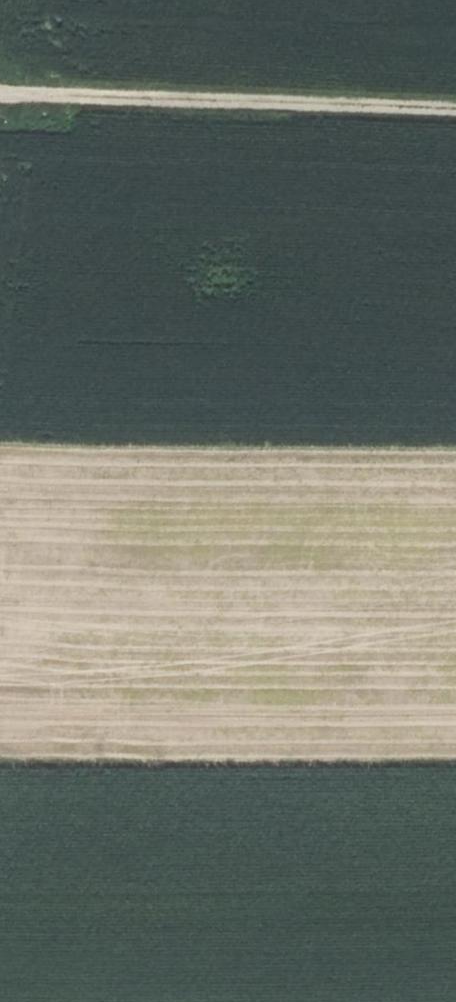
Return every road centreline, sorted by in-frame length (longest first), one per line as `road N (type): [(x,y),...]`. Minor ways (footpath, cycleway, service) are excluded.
road 1 (track): [(0,95),(455,104)]

